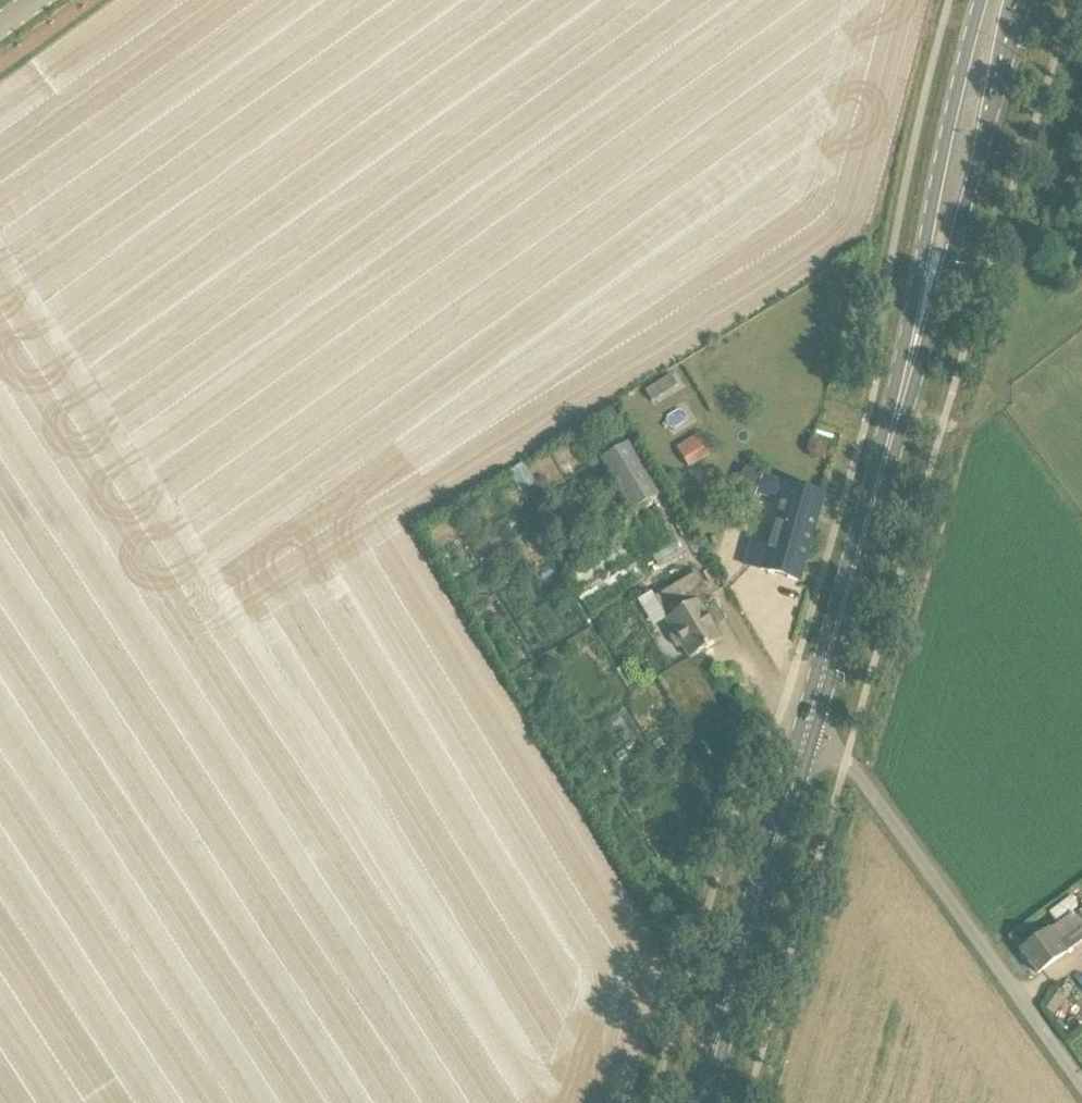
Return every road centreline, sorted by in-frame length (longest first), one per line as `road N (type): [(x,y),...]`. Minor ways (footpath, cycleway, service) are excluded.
road 1 (primary): [(710,1102),(889,473)]
road 2 (primary): [(889,473),(949,315),(1034,0)]
road 3 (primary): [(994,0),(918,309),(889,473)]
road 4 (track): [(1081,1078),(818,725)]

